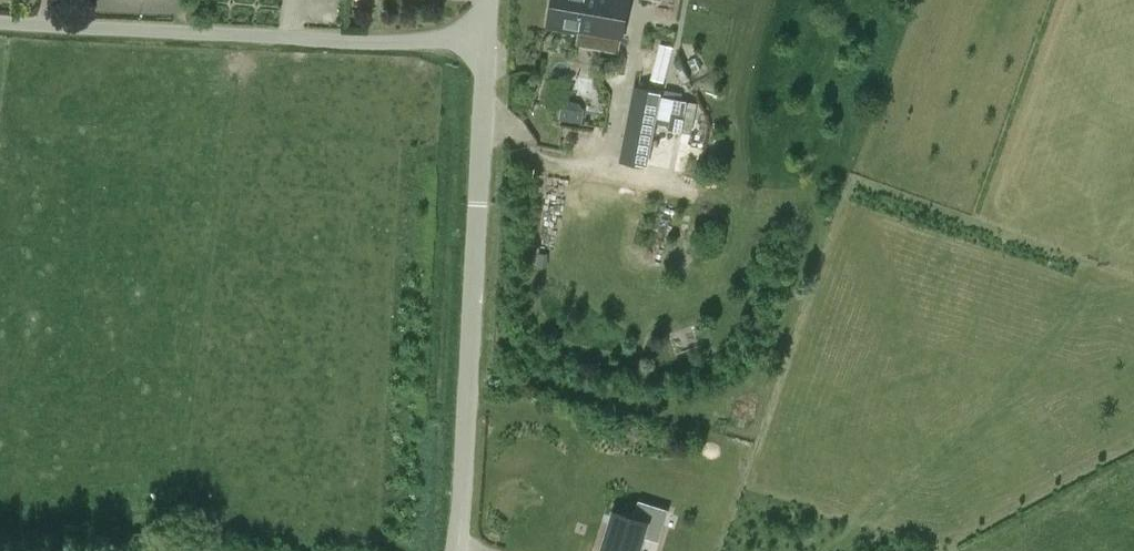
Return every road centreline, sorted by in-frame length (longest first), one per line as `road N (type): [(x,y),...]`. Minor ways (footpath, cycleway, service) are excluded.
road 1 (unclassified): [(453,550),(486,41)]
road 2 (unclassified): [(486,41),(0,22)]

